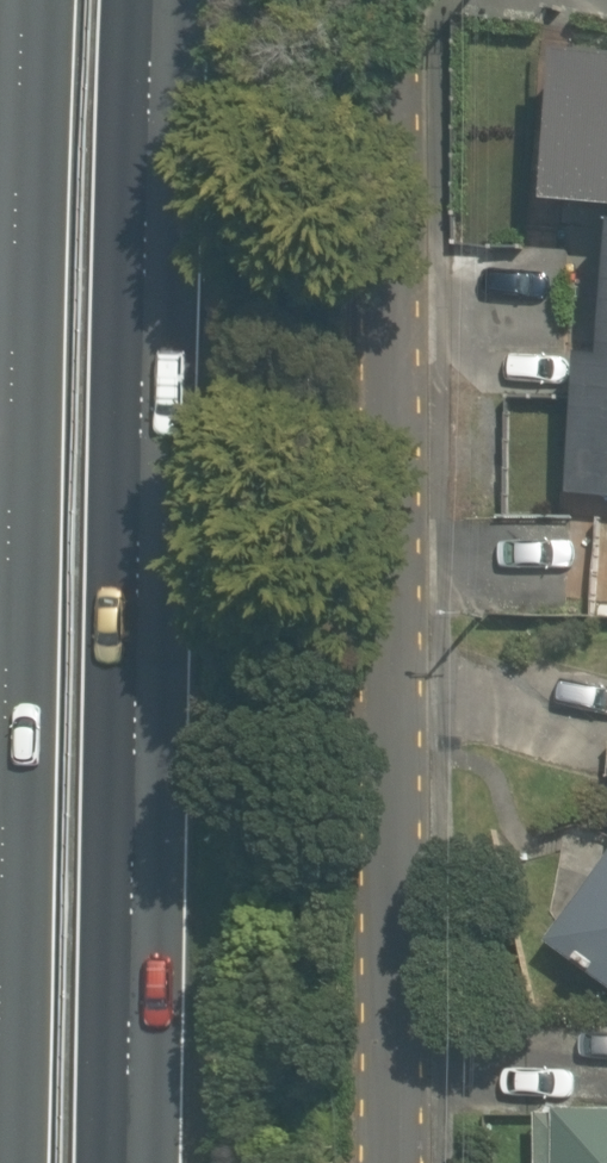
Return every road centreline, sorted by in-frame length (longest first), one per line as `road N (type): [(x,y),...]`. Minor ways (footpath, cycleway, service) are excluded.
road 1 (residential): [(395,1162),(361,0)]
road 2 (motorway): [(154,0),(128,1162)]
road 3 (motorway): [(0,934),(23,0)]

